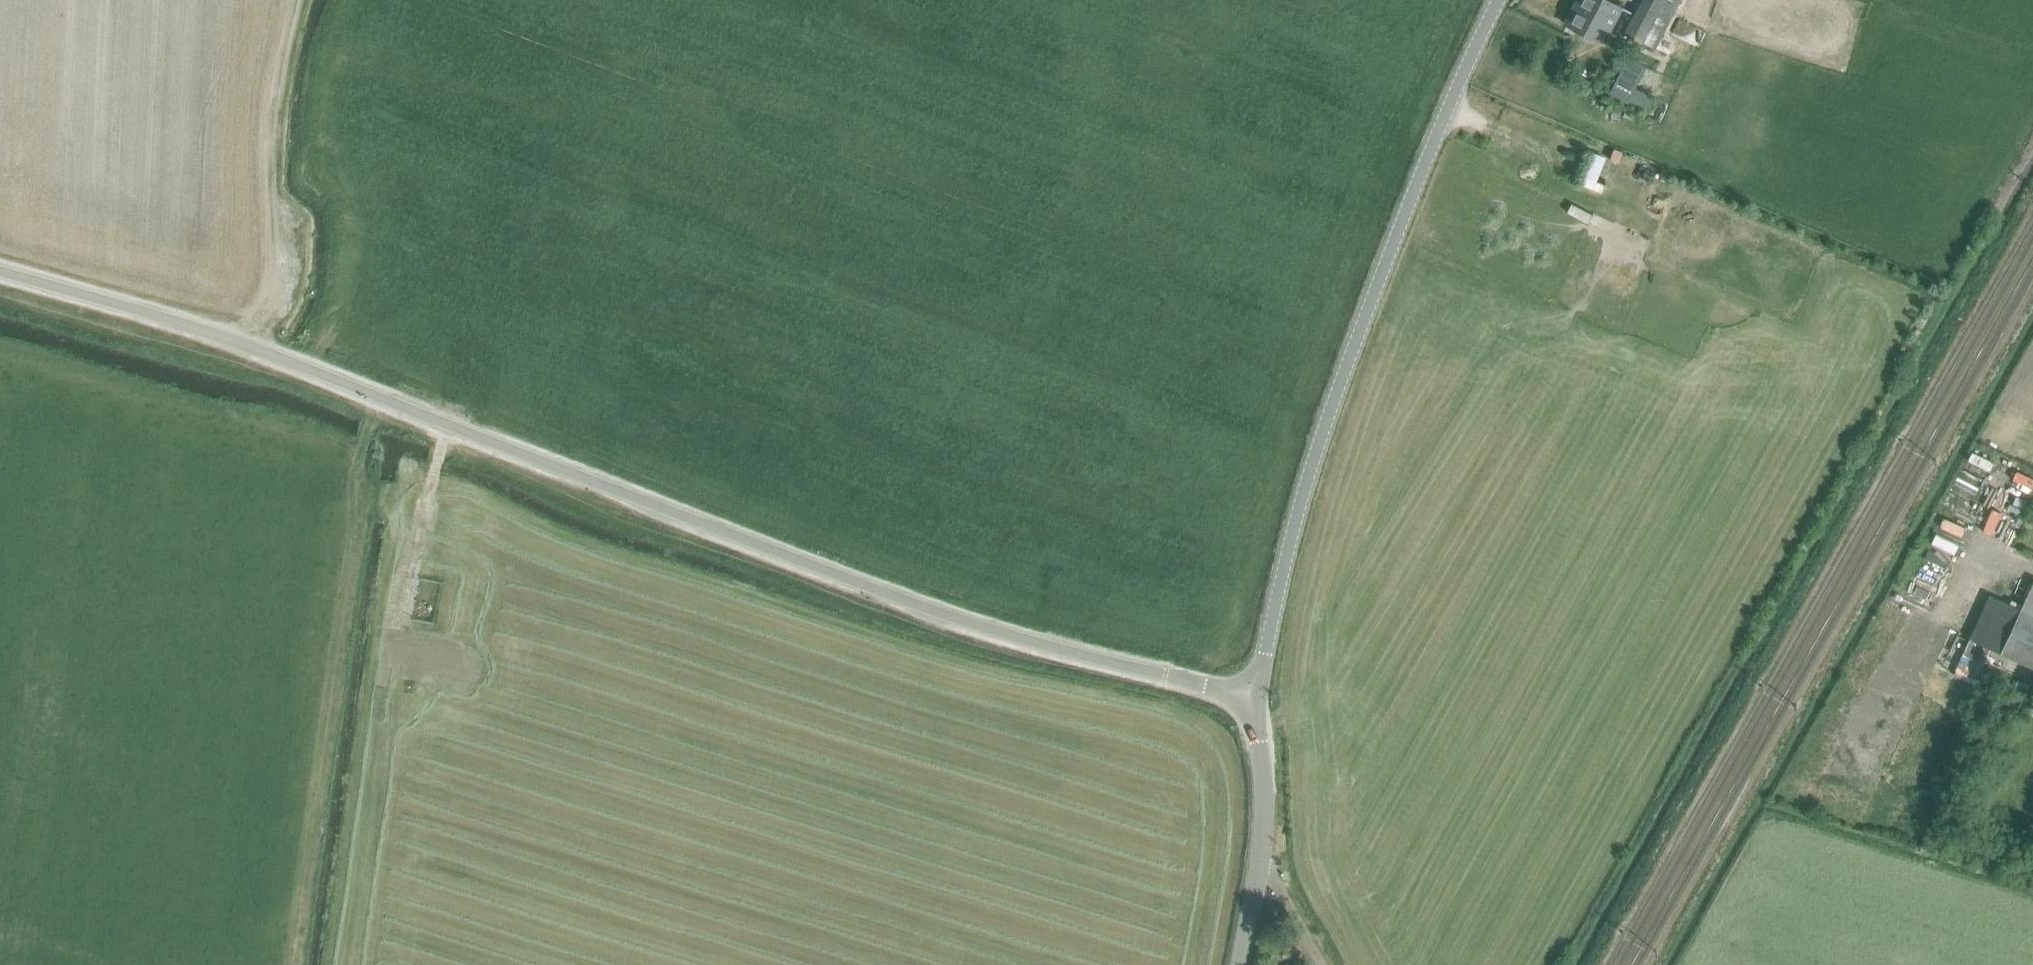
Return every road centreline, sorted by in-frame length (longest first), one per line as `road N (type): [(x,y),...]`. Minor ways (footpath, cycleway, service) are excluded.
road 1 (unclassified): [(1256,694),(972,624),(210,331),(0,270)]
road 2 (unclassified): [(1256,694),(1292,532),(1342,376),(1498,0)]
road 3 (track): [(289,964),(368,422),(379,397)]
road 4 (unclassified): [(1241,964),(1262,820),(1256,694)]
road 5 (track): [(405,623),(446,425)]

